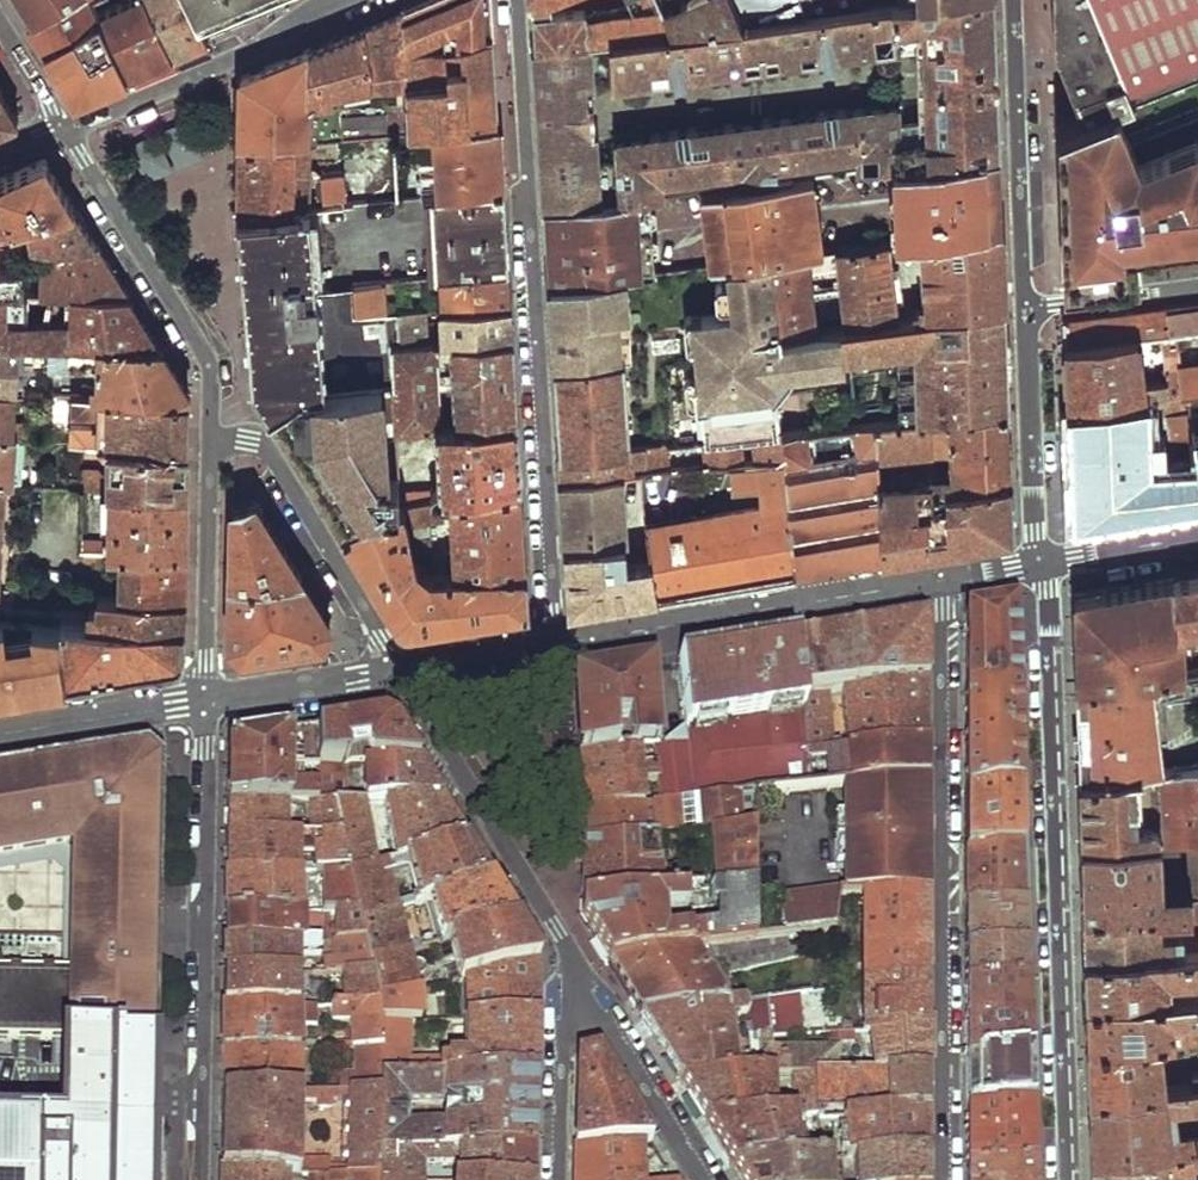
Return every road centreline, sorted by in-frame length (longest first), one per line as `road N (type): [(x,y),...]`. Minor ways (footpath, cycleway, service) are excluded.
road 1 (residential): [(555,646),(515,0)]
road 2 (residential): [(1043,562),(1068,1179)]
road 3 (residential): [(945,580),(946,1179)]
road 4 (residential): [(200,1179),(208,701)]
road 5 (tertiary): [(555,646),(945,580)]
road 6 (residential): [(402,670),(556,927),(581,1005)]
road 7 (residential): [(62,126),(200,347),(210,371),(211,438)]
road 8 (residential): [(402,670),(267,449),(211,438)]
road 9 (residential): [(1013,0),(1024,306)]
road 10 (residential): [(337,0),(237,58),(62,126)]
road 11 (residential): [(211,438),(208,701)]
road 12 (residential): [(1024,306),(1043,562)]
road 13 (residential): [(581,1005),(612,1036),(702,1179)]
road 14 (tertiary): [(208,701),(0,734)]
road 15 (tertiary): [(402,670),(208,701)]
road 16 (residential): [(581,1005),(562,1051),(558,1179)]
road 17 (residential): [(1197,285),(1024,306)]
road 18 (tertiary): [(1043,562),(1197,535)]
road 19 (tertiary): [(402,670),(555,646)]

